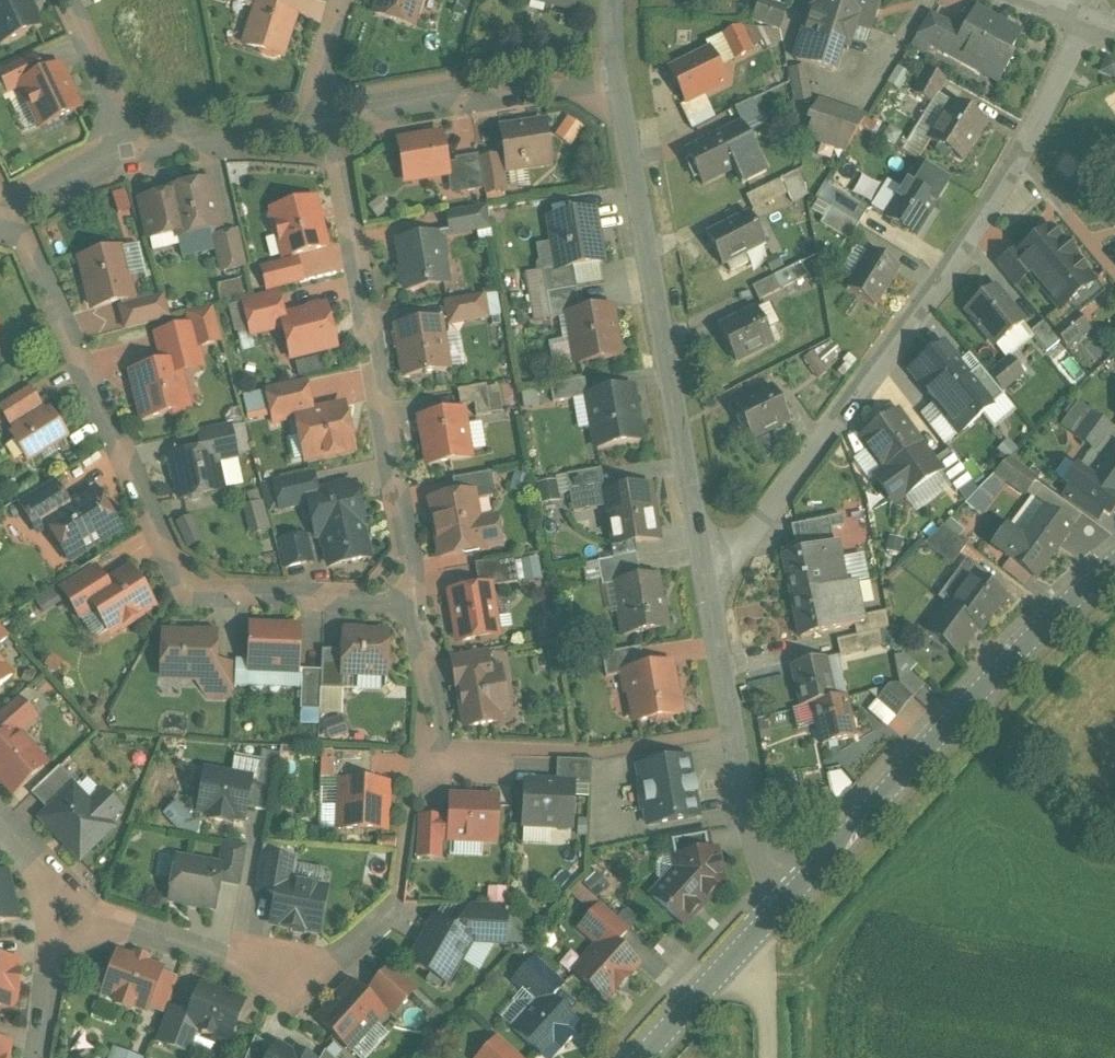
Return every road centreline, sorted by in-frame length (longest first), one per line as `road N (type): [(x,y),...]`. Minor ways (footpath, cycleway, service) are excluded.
road 1 (residential): [(1088,21),(977,230),(713,570)]
road 2 (residential): [(13,210),(170,559),(215,591),(415,596)]
road 3 (residential): [(713,570),(624,69)]
road 4 (residential): [(331,115),(415,596)]
road 5 (tertiary): [(1114,563),(1015,655),(797,888)]
road 6 (residential): [(56,909),(281,982),(329,969),(394,910)]
road 7 (residential): [(797,888),(768,876),(754,833),(713,570)]
road 8 (residential): [(331,115),(624,69)]
road 9 (tertiary): [(797,888),(643,1057)]
road 10 (residential): [(128,151),(204,130),(331,115)]
road 11 (residential): [(61,0),(128,151)]
road 12 (residential): [(35,1057),(56,909)]
road 13 (residential): [(415,596),(435,744)]
road 14 (residential): [(13,210),(128,151)]

